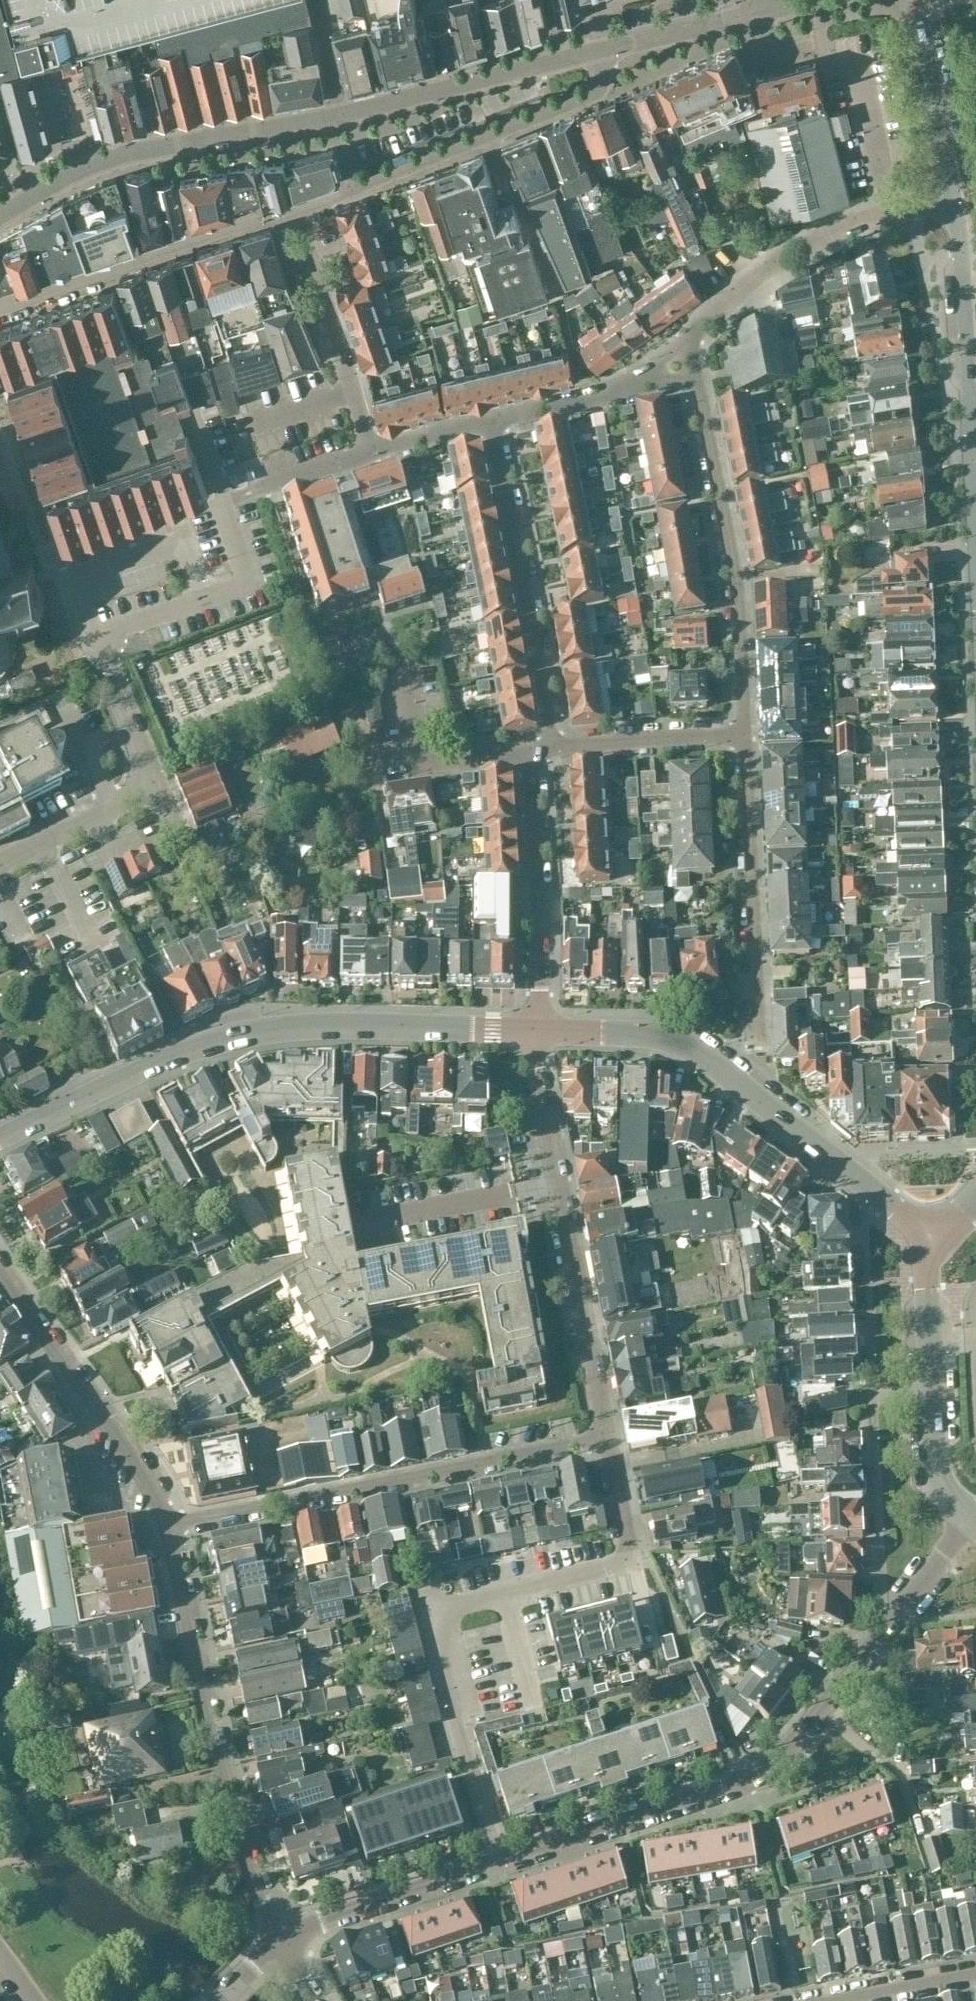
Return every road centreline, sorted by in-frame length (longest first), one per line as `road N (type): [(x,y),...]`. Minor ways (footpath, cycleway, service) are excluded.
road 1 (residential): [(0,868),(155,792),(98,642),(253,583),(223,503),(373,449)]
road 2 (residential): [(497,1865),(713,1795),(814,1729),(973,1517)]
road 3 (residential): [(497,1865),(458,1735),(436,1617),(631,1562),(608,1438)]
road 4 (tertiary): [(539,1032),(333,1026),(223,1040),(150,1066),(0,1140)]
road 5 (tertiary): [(929,1240),(704,1056),(641,1037),(539,1032)]
road 6 (unclassified): [(171,1529),(608,1438)]
road 7 (residential): [(171,1529),(238,1815),(279,1941)]
road 8 (residential): [(608,1438),(536,1070),(539,1032)]
road 9 (residential): [(744,736),(736,582),(685,348)]
road 10 (residential): [(287,209),(594,95),(599,50)]
road 11 (residential): [(342,116),(90,164),(0,218)]
road 12 (residential): [(553,749),(489,420)]
road 13 (residential): [(0,1275),(150,1484),(171,1529)]
road 14 (residential): [(685,348),(760,275),(821,237),(898,209),(946,203)]
road 15 (residential): [(0,309),(287,209)]
road 16 (residential): [(758,1038),(744,736)]
road 17 (residential): [(975,495),(946,203)]
road 18 (tertiary): [(973,1517),(940,1486),(929,1240)]
road 19 (residential): [(539,1032),(541,895),(530,754)]
road 20 (residential): [(599,50),(342,116)]
road 21 (residential): [(373,449),(287,209)]
road 22 (residential): [(279,1941),(497,1865)]
road 23 (residential): [(489,420),(626,384),(685,348)]
road 24 (residential): [(946,203),(915,0)]
road 25 (residential): [(530,754),(417,766),(407,679)]
road 26 (residential): [(744,736),(553,749)]
road 27 (residential): [(599,50),(757,11)]
road 28 (residential): [(831,2000),(975,1973)]
road 29 (residential): [(373,449),(489,420)]

